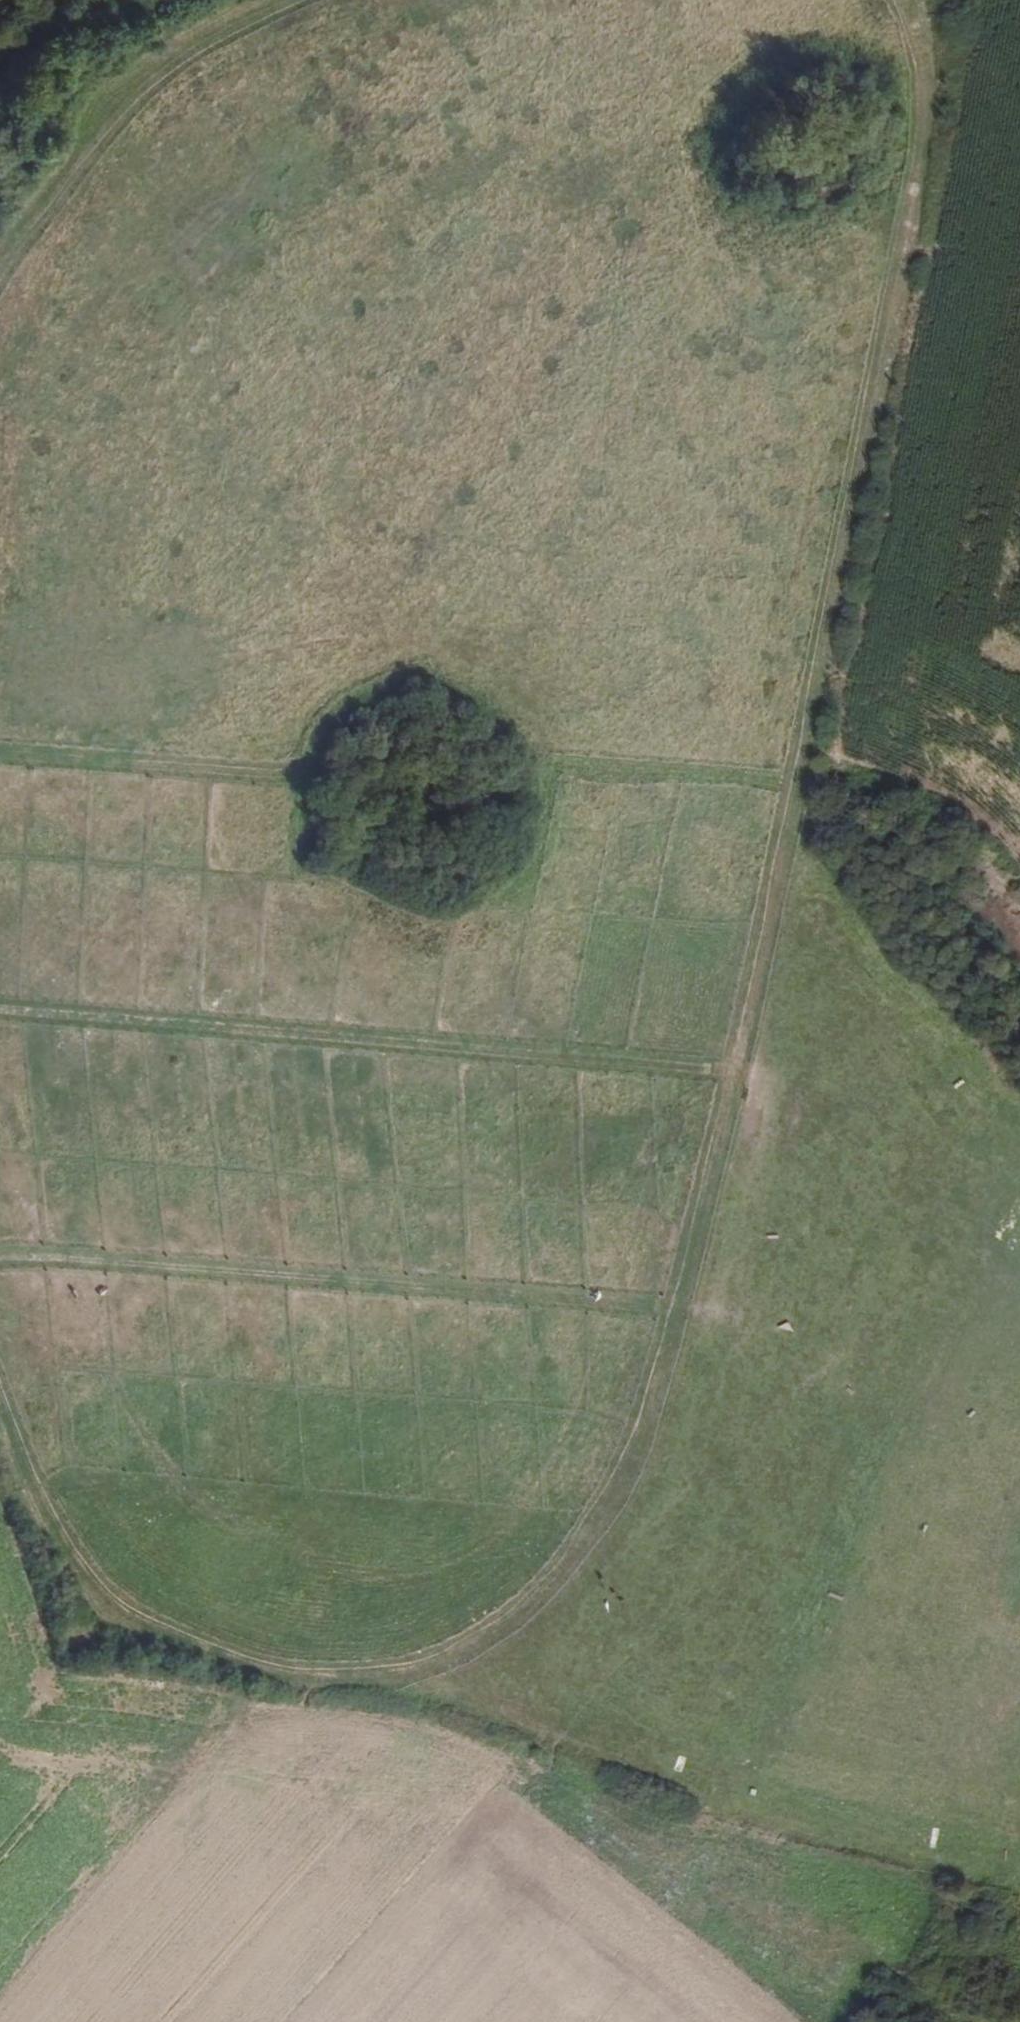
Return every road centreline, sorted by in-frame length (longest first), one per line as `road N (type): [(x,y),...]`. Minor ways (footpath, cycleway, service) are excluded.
road 1 (track): [(0,1436),(54,1572),(203,1658),(458,1661),(647,1445),(922,47),(907,0)]
road 2 (track): [(458,1661),(483,1715),(838,1850),(1019,1864)]
road 3 (track): [(978,2021),(899,1971),(740,1923),(685,1891),(696,1855),(728,1808)]
road 4 (track): [(148,83),(0,265)]
road 5 (track): [(325,0),(148,83)]

